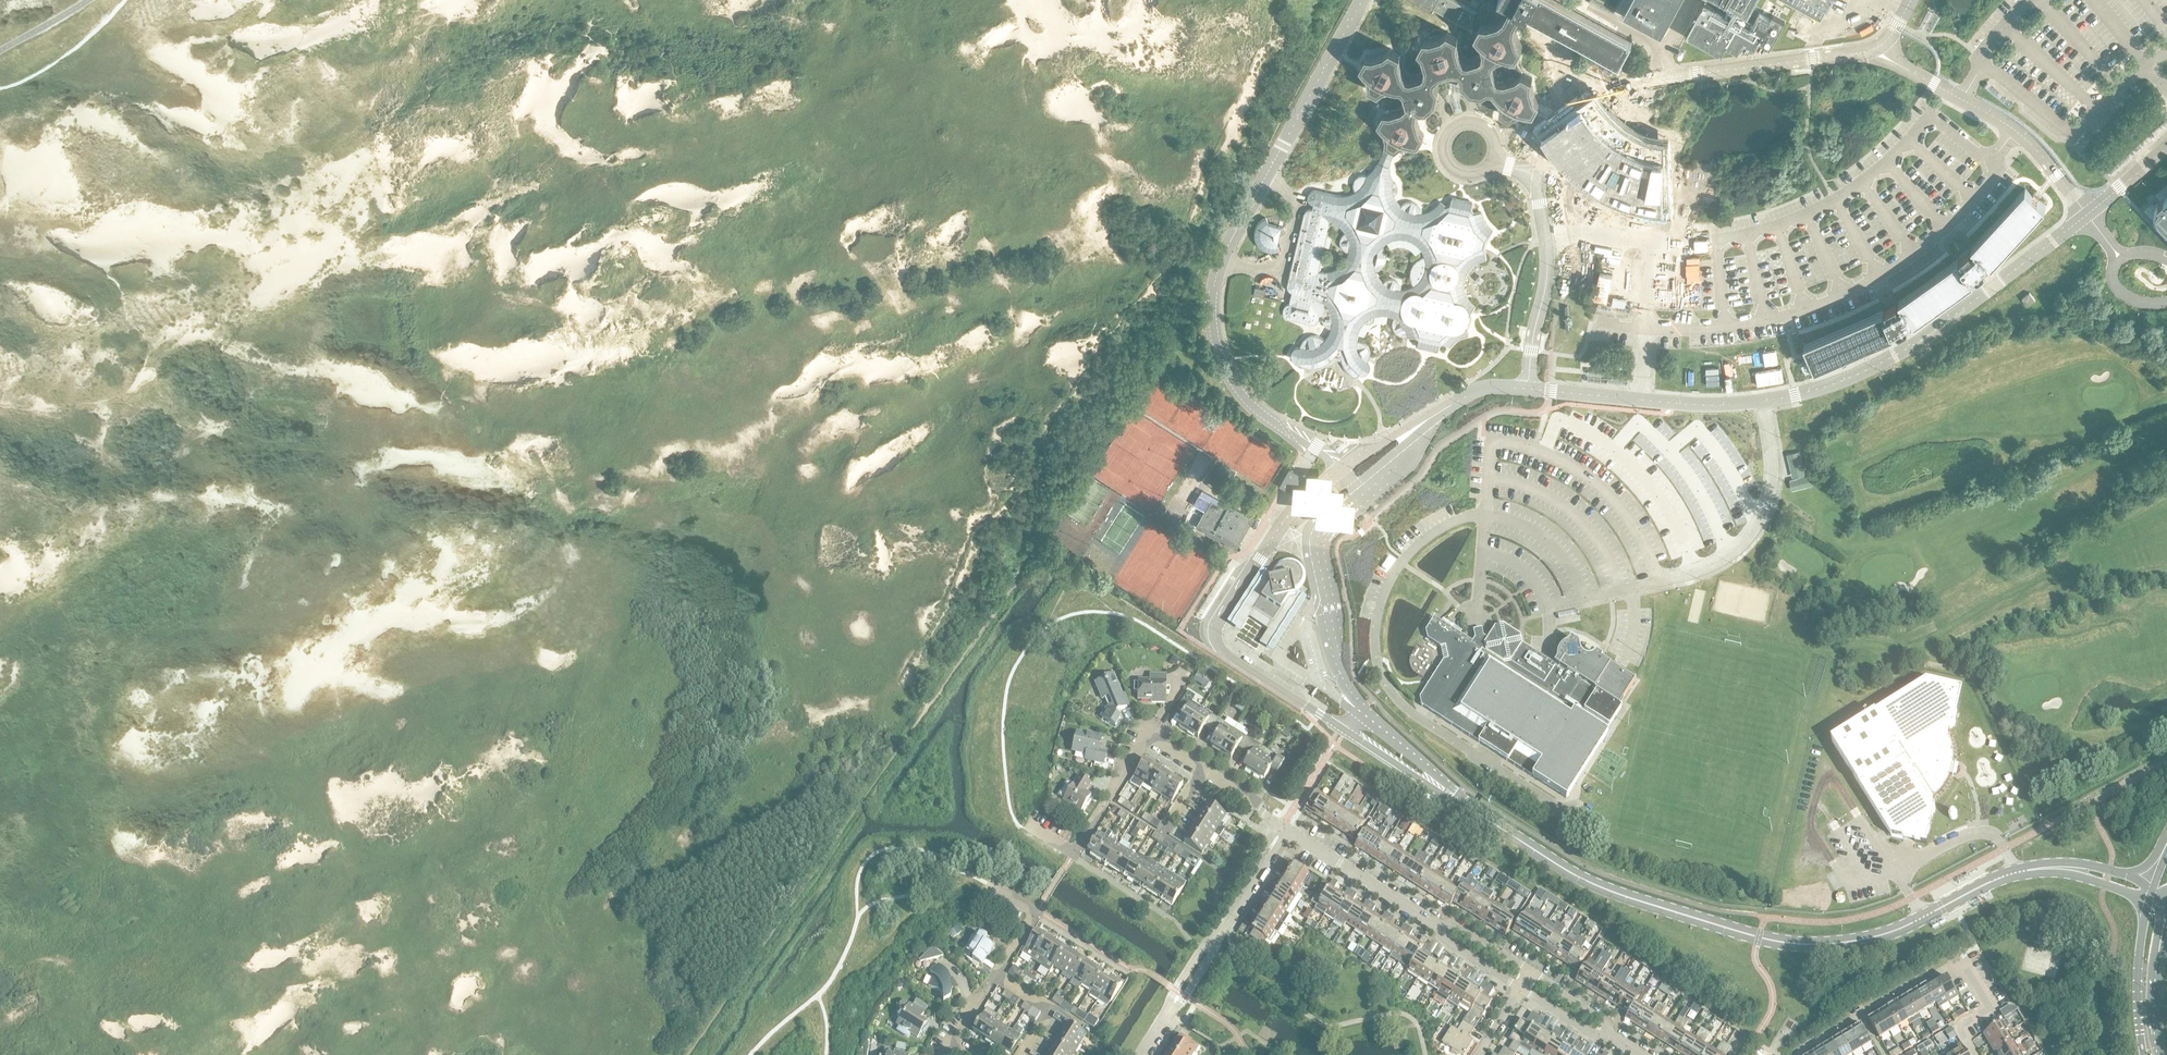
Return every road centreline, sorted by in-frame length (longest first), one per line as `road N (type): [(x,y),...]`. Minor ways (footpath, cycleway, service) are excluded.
road 1 (residential): [(1458,798),(1586,882),(1782,942),(1881,935),(2029,869)]
road 2 (residential): [(1436,923),(1446,939),(1522,988),(1595,1035),(1618,1040)]
road 3 (residential): [(1618,1040),(1602,1019),(1532,972),(1459,928),(1436,923)]
road 4 (residential): [(1798,1054),(1962,961)]
road 5 (residential): [(1436,923),(1282,827)]
road 6 (residential): [(1458,798),(1360,711),(1344,730)]
road 7 (tertiary): [(2148,900),(2137,969),(2144,1054)]
road 8 (residential): [(1282,827),(1164,743)]
road 9 (residential): [(1072,854),(1152,740)]
road 10 (residential): [(1344,730),(1458,798)]
road 11 (tertiary): [(2162,1054),(2166,927)]
road 12 (residential): [(1000,974),(1037,912),(993,886)]
road 13 (residential): [(2029,869),(2148,900)]
road 14 (residential): [(1219,932),(1282,827)]

